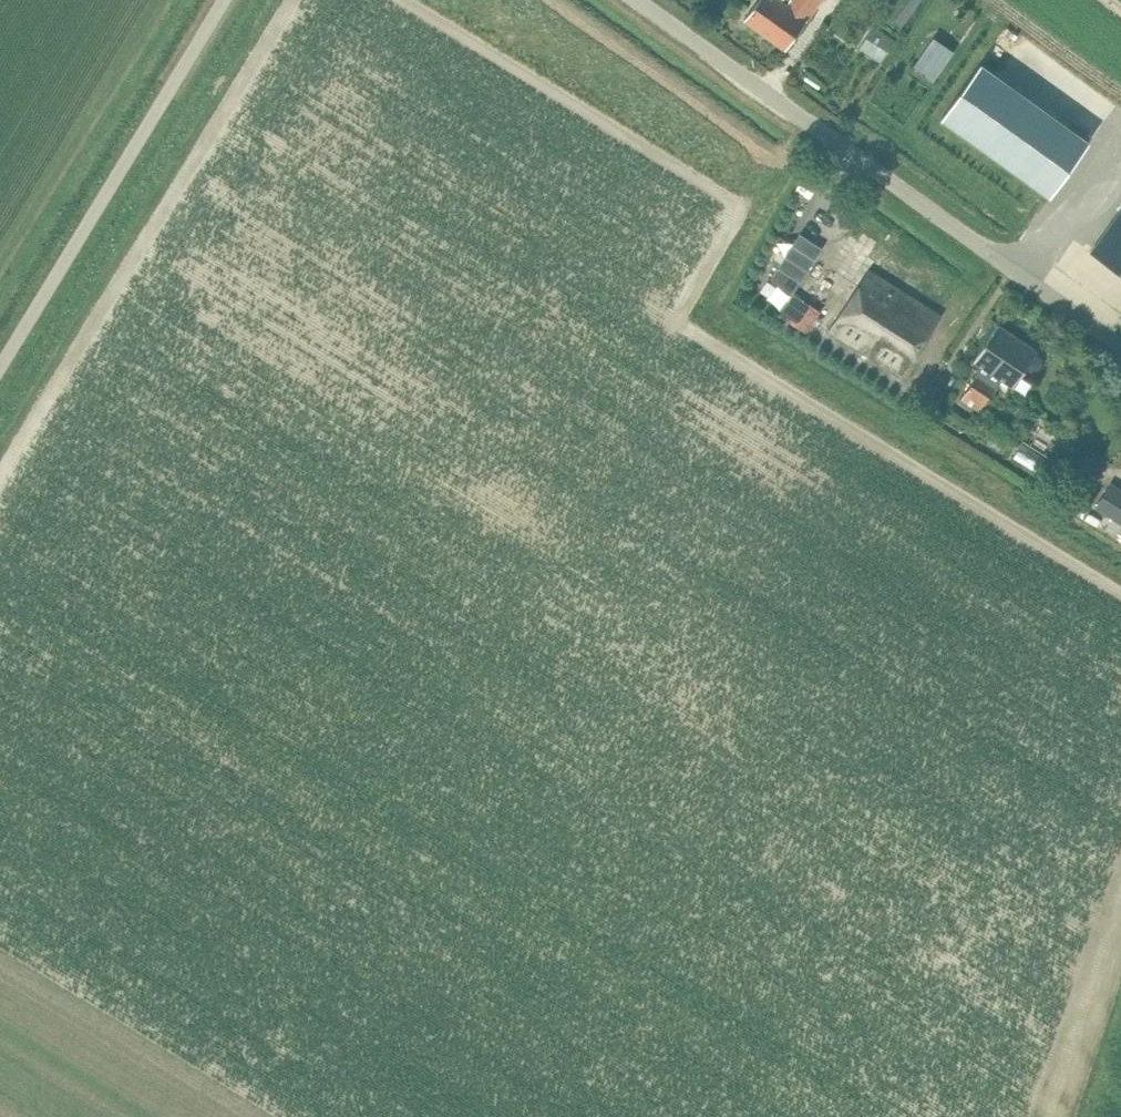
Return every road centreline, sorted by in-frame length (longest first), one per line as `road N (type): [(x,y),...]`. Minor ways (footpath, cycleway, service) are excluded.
road 1 (unclassified): [(1120,343),(644,0)]
road 2 (unclassified): [(0,372),(229,0)]

